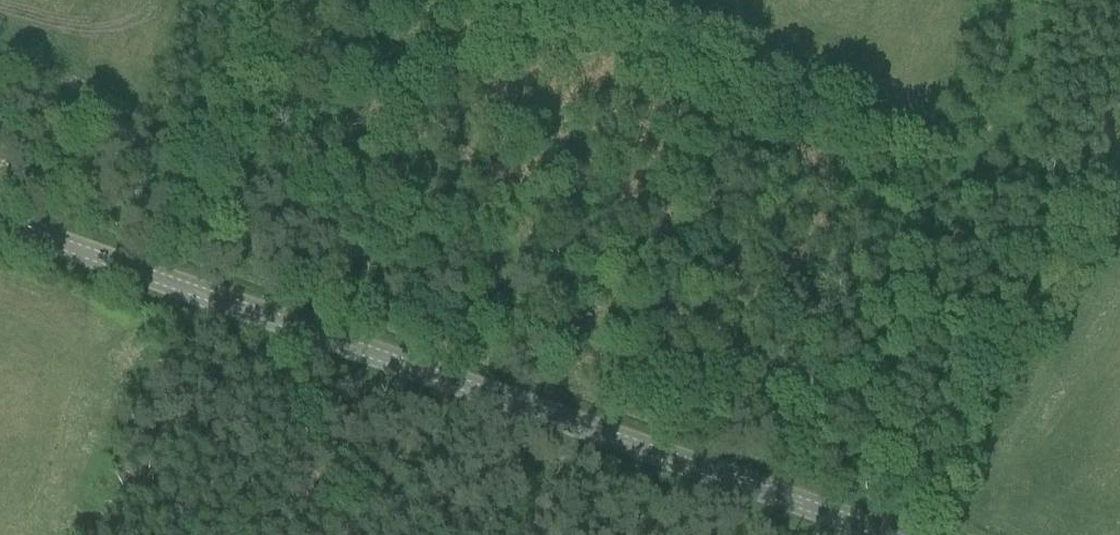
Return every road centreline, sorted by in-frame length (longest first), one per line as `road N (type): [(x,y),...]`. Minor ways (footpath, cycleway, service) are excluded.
road 1 (tertiary): [(729,479),(0,223)]
road 2 (track): [(141,273),(257,0)]
road 3 (tertiary): [(729,479),(889,534)]

